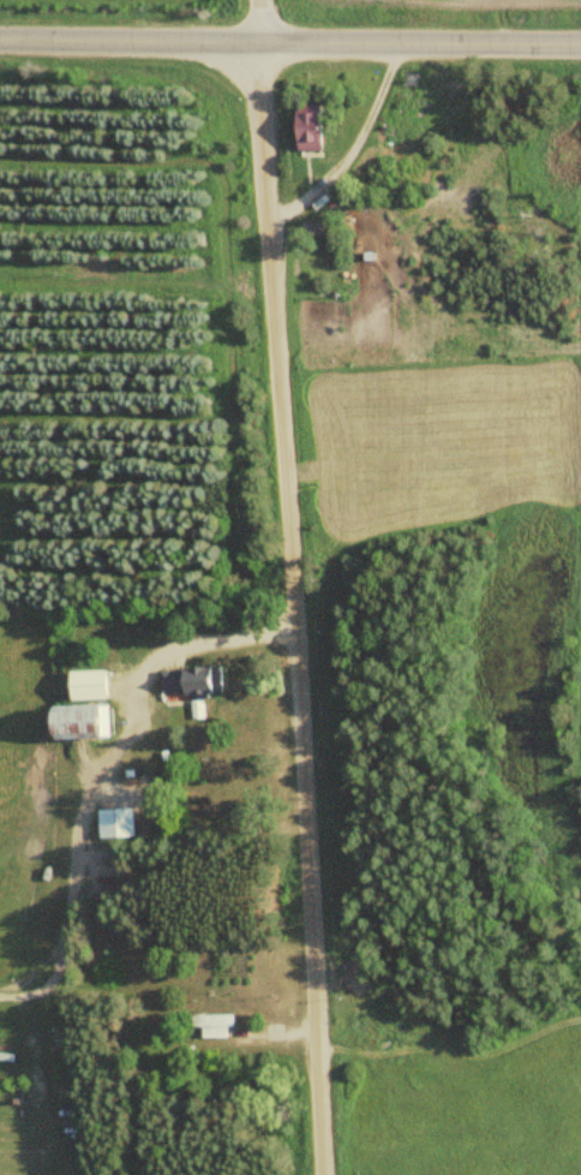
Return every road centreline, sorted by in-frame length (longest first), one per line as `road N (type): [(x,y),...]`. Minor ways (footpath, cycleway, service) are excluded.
road 1 (residential): [(323,1174),(266,209),(263,0)]
road 2 (tertiary): [(0,39),(580,43)]

